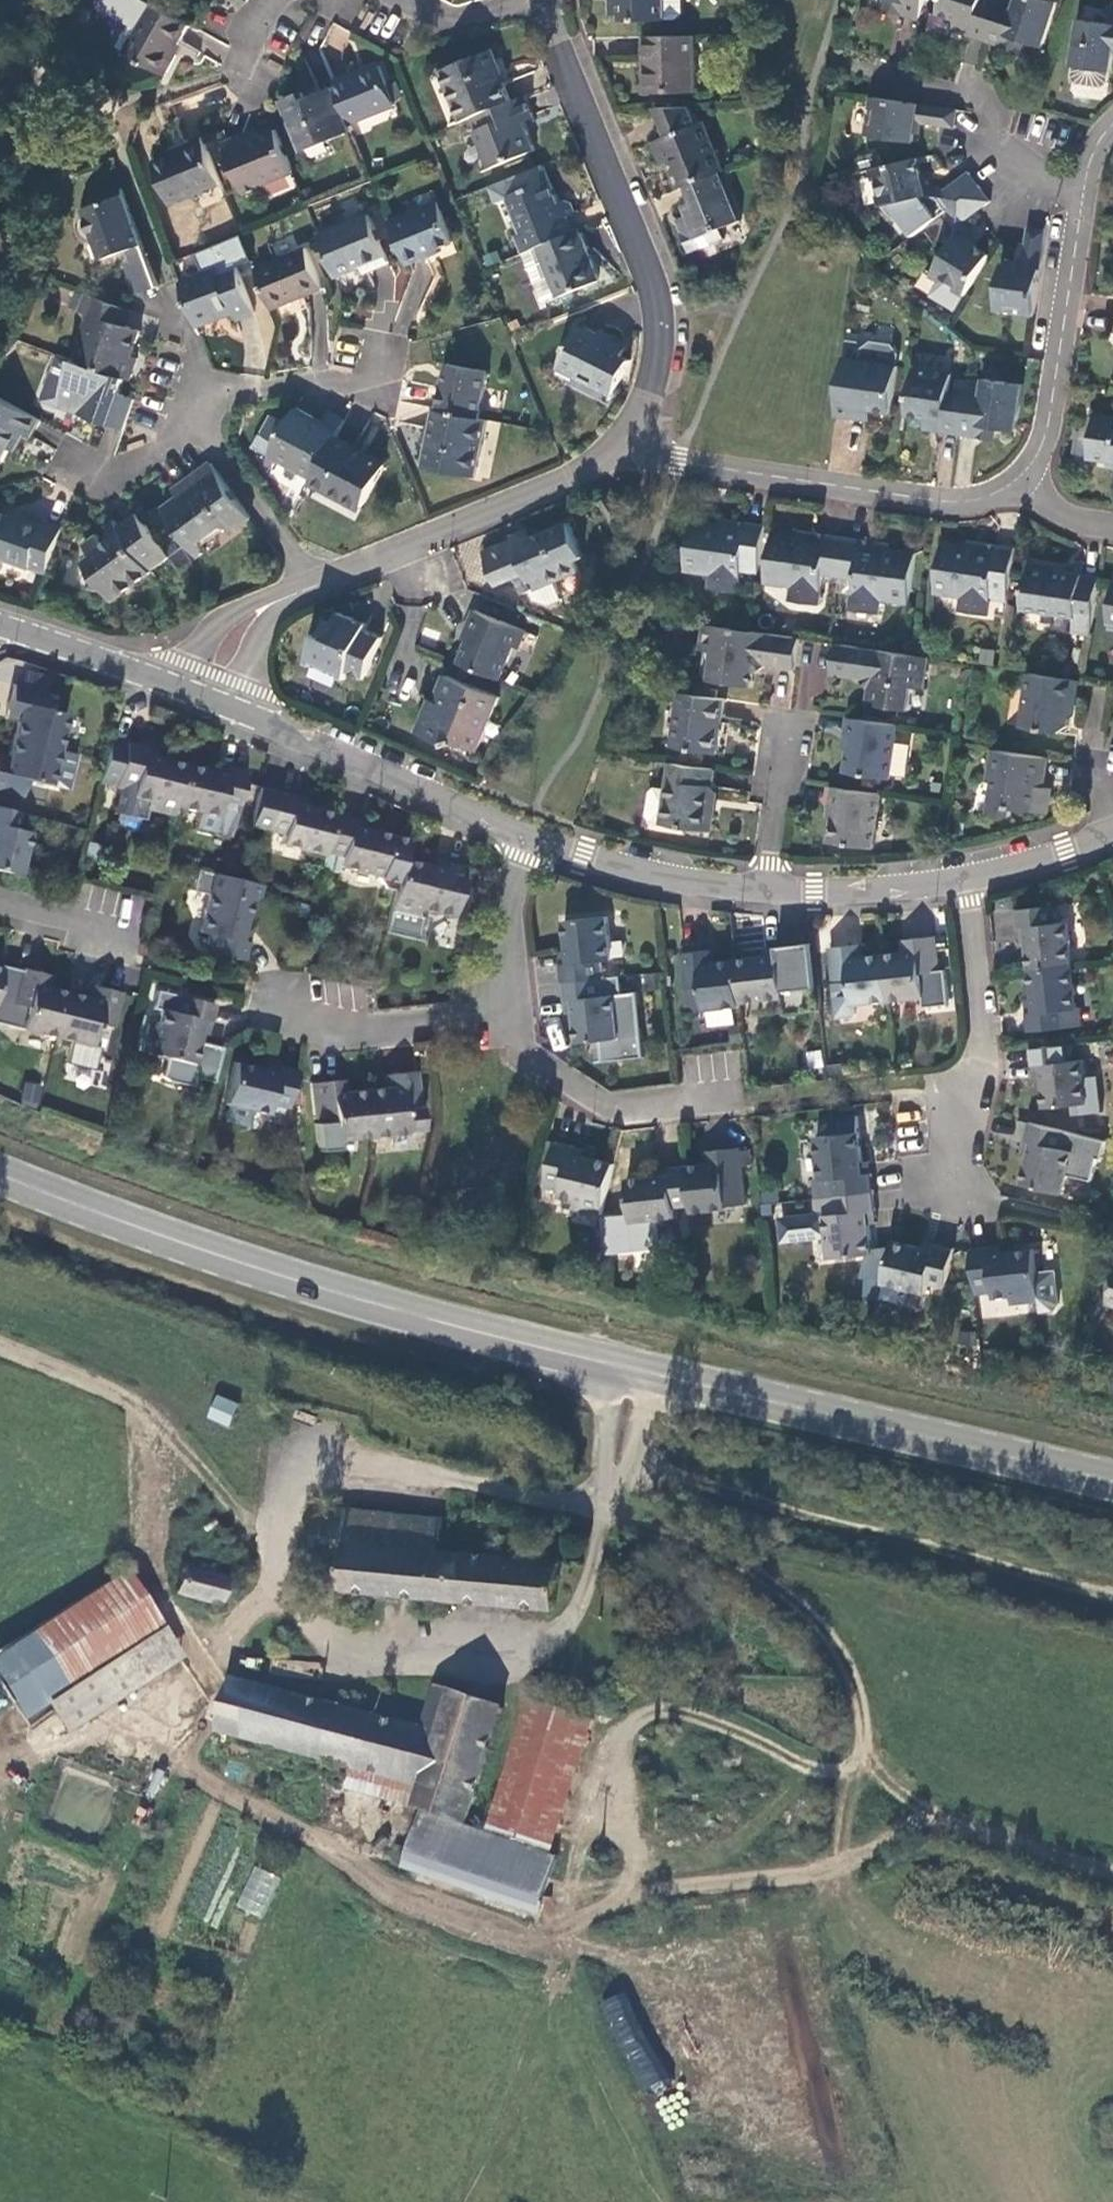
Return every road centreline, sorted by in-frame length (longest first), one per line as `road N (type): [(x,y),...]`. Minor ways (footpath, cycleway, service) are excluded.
road 1 (track): [(1112,1873),(932,1814),(865,1850),(663,1886),(554,1931),(448,1927),(196,1773),(143,1723),(277,1589),(271,1533),(210,1483),(138,1402),(0,1348)]
road 2 (secondary): [(1112,1484),(447,1323),(263,1267),(0,1169)]
road 3 (track): [(605,1910),(622,1735),(658,1711),(745,1731),(825,1772),(865,1750),(932,1814)]
road 4 (track): [(625,1462),(1112,1597)]
road 5 (residential): [(544,0),(665,326),(628,453)]
road 6 (residential): [(1022,492),(954,505),(628,453)]
road 7 (track): [(865,1750),(863,1691),(809,1610),(751,1574),(607,1513)]
road 8 (tertiary): [(208,694),(526,834)]
road 9 (residential): [(628,453),(315,580)]
road 10 (residential): [(950,1189),(985,1073),(966,880)]
road 11 (residential): [(483,1017),(601,1100),(656,1107),(754,1102)]
road 12 (residential): [(1079,206),(1046,437),(1022,492)]
road 13 (residential): [(483,1017),(314,1024),(246,987)]
road 14 (tertiary): [(526,834),(661,879),(764,889)]
road 15 (tertiary): [(0,628),(208,694)]
road 16 (tertiary): [(764,889),(966,880)]
road 17 (residential): [(526,834),(483,1017)]
road 18 (residential): [(315,580),(203,432)]
road 19 (residential): [(376,356),(367,382),(213,393)]
road 20 (residential): [(315,580),(269,616),(208,694)]
road 21 (residential): [(764,889),(787,737)]
road 22 (tertiary): [(966,880),(1112,834)]
road 23 (residential): [(0,915),(141,960)]
road 24 (track): [(143,1723),(0,1757)]
road 25 (residential): [(1079,206),(1015,179),(976,113)]
road 26 (residential): [(203,432),(105,479),(76,466)]
road 27 (residential): [(532,0),(459,21),(406,0)]

